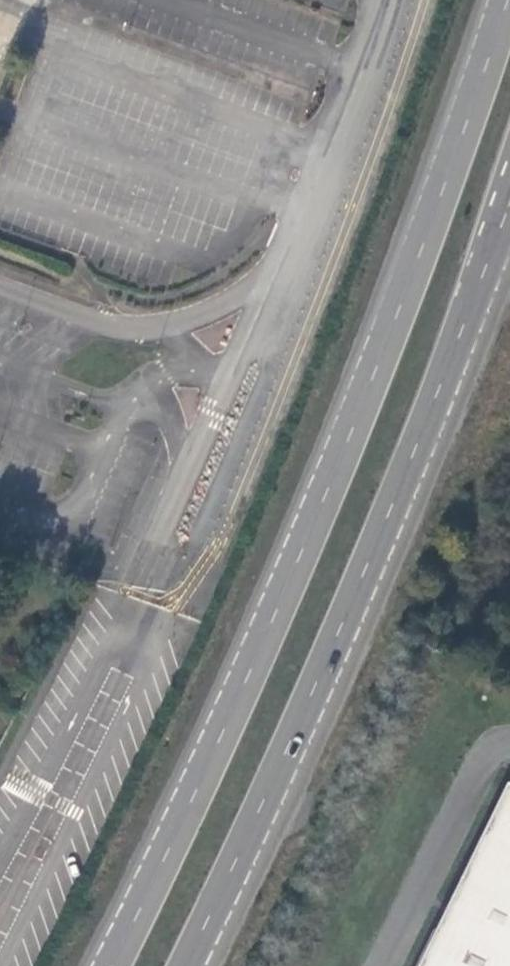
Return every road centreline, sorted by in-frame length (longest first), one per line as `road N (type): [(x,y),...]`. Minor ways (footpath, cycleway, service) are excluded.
road 1 (primary): [(496,0),(345,461),(109,965)]
road 2 (primary): [(181,965),(400,485),(509,204)]

